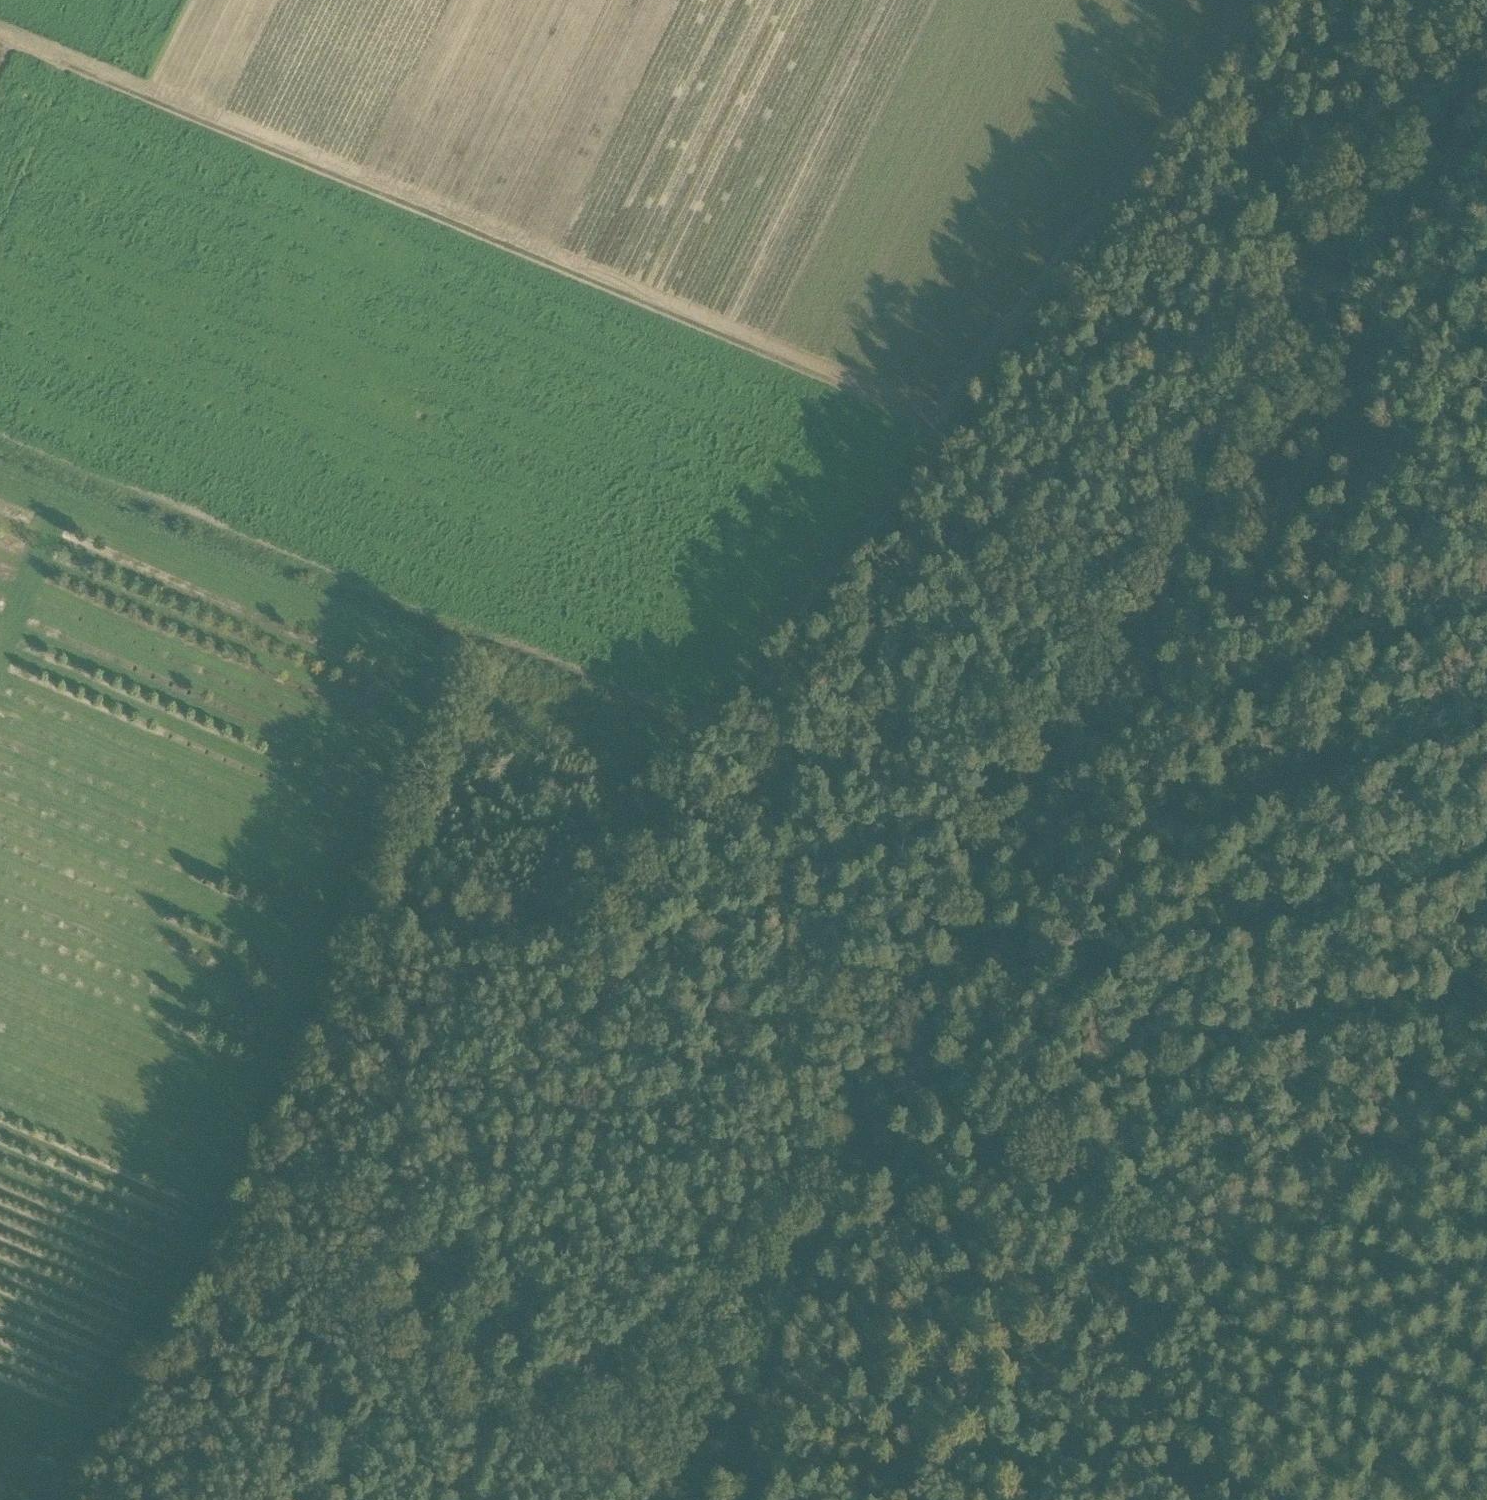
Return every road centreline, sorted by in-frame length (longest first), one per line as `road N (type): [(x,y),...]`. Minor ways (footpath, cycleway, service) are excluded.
road 1 (track): [(845,1131),(1228,406),(1316,216),(1450,0)]
road 2 (track): [(0,37),(942,429)]
road 3 (track): [(1290,0),(942,429)]
road 4 (track): [(845,1131),(647,1499)]

